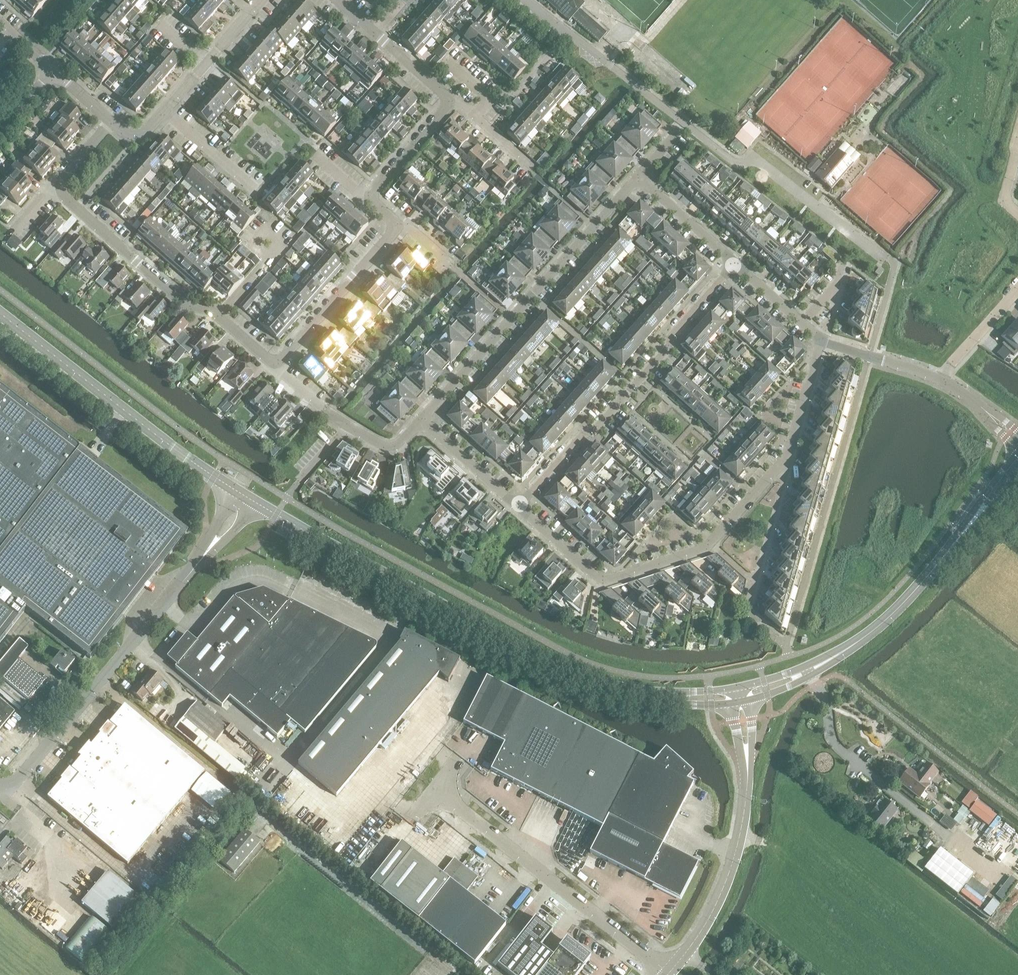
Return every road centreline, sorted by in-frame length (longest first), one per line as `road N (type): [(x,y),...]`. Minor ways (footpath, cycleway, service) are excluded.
road 1 (secondary): [(740,697),(663,697),(590,679),(247,497)]
road 2 (unclassified): [(888,259),(753,159),(739,165),(526,0)]
road 3 (unclassified): [(0,792),(247,497)]
road 4 (residential): [(519,506),(738,263)]
road 5 (residential): [(422,420),(593,226),(641,184)]
road 6 (secondary): [(247,497),(161,441),(0,314)]
road 7 (unclassified): [(669,974),(435,789)]
road 8 (unclassified): [(669,974),(711,914),(736,852),(748,767),(740,697)]
road 9 (secondary): [(934,569),(862,642),(740,697)]
road 10 (residential): [(519,506),(601,582),(711,543)]
road 11 (residential): [(217,316),(188,306),(58,187)]
road 12 (residential): [(274,368),(394,227)]
road 13 (secondary): [(1017,454),(934,569)]
road 14 (residential): [(782,468),(822,343)]
road 15 (residential): [(422,420),(519,506)]
road 16 (residential): [(738,263),(641,184)]
road 17 (secondary): [(934,569),(1017,479)]
road 18 (residential): [(937,379),(822,343)]

